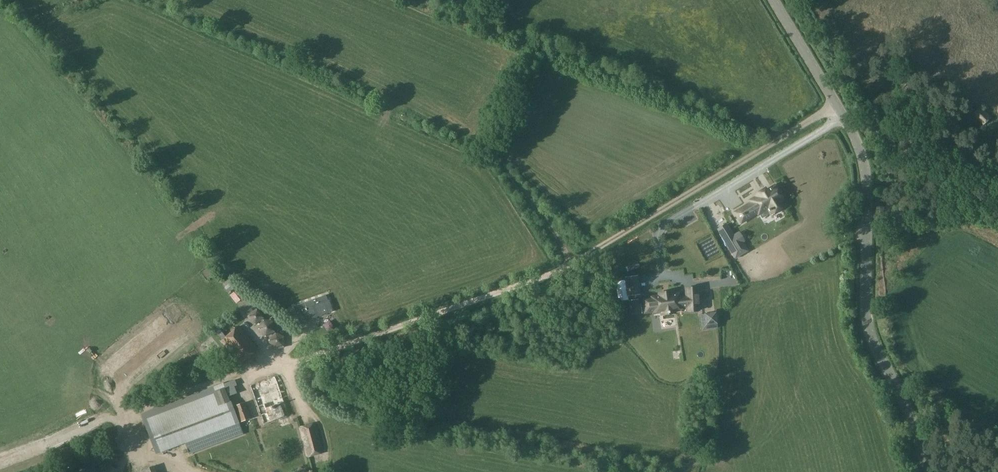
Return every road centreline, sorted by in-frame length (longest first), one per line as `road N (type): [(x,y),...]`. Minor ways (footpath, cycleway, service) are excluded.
road 1 (track): [(24,456),(103,420),(543,280),(758,280),(893,215)]
road 2 (unclassified): [(928,471),(868,326),(862,156),(773,0)]
road 3 (track): [(543,280),(836,105)]
road 4 (track): [(325,471),(328,439),(279,365)]

